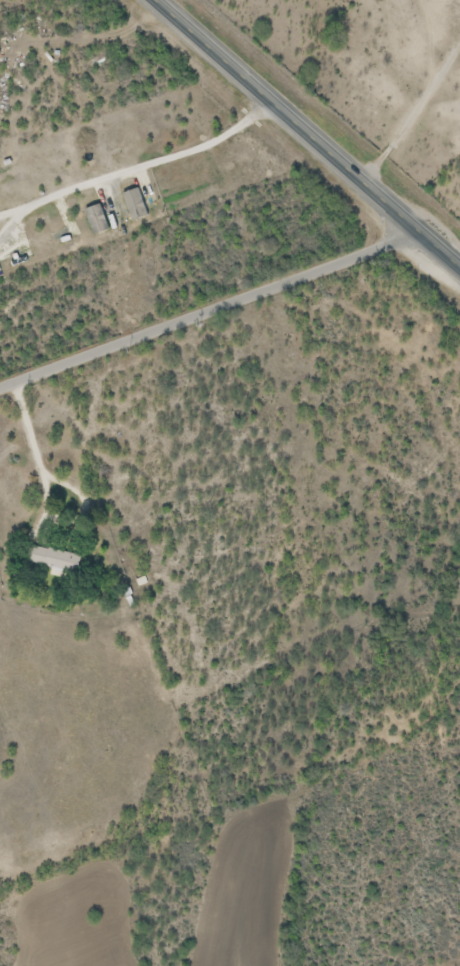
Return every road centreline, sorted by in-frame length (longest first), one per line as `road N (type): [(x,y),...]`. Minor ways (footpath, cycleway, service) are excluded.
road 1 (residential): [(425,231),(0,388)]
road 2 (trunk): [(161,0),(459,262)]
road 3 (residential): [(369,182),(459,49)]

